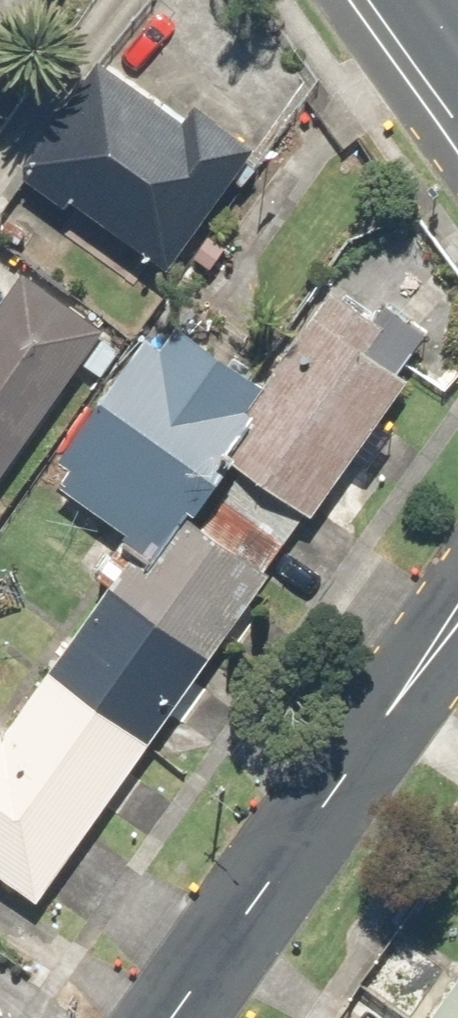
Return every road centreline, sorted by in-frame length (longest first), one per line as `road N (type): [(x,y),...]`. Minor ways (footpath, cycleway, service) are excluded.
road 1 (residential): [(182,1017),(457,630)]

